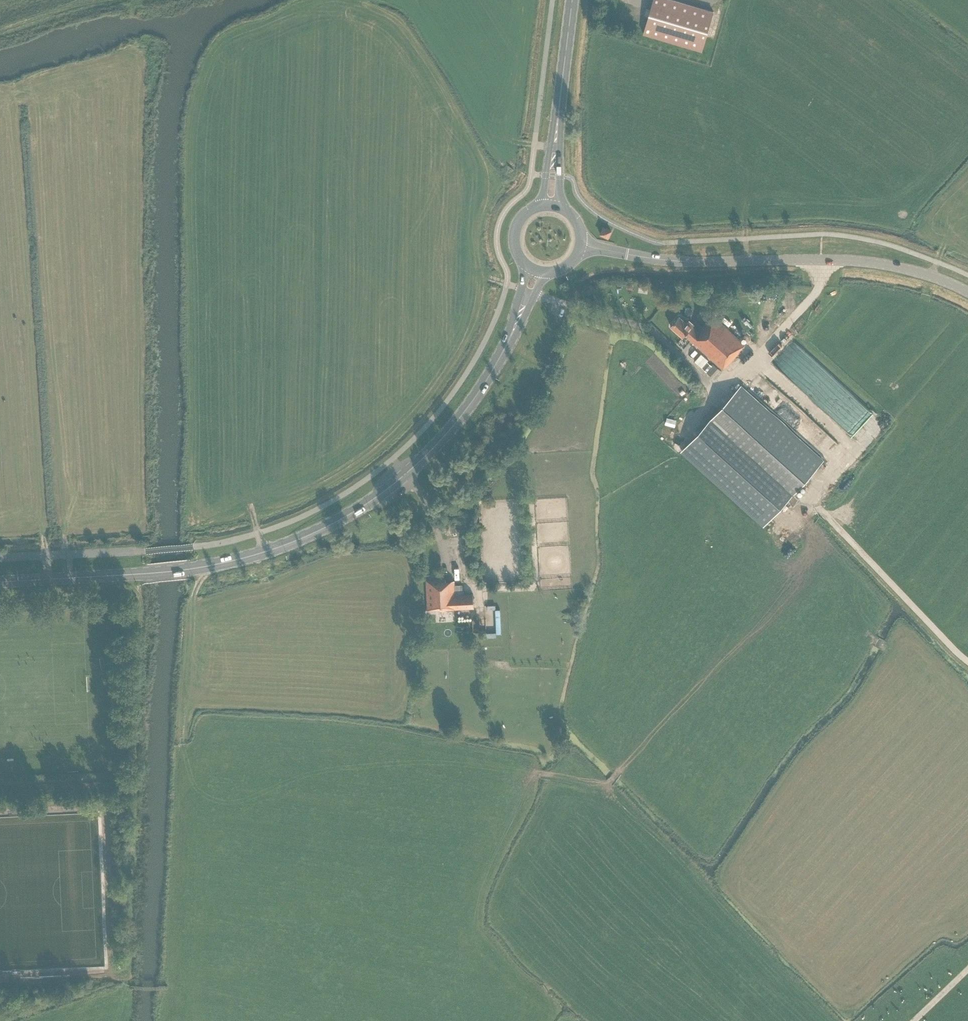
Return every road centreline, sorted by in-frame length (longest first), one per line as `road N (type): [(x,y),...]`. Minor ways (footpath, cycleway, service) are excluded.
road 1 (secondary): [(0,581),(198,568),(266,552),(341,520),(441,441),(516,324)]
road 2 (tertiary): [(582,244),(669,260),(858,262)]
road 3 (secondary): [(557,126),(572,0)]

